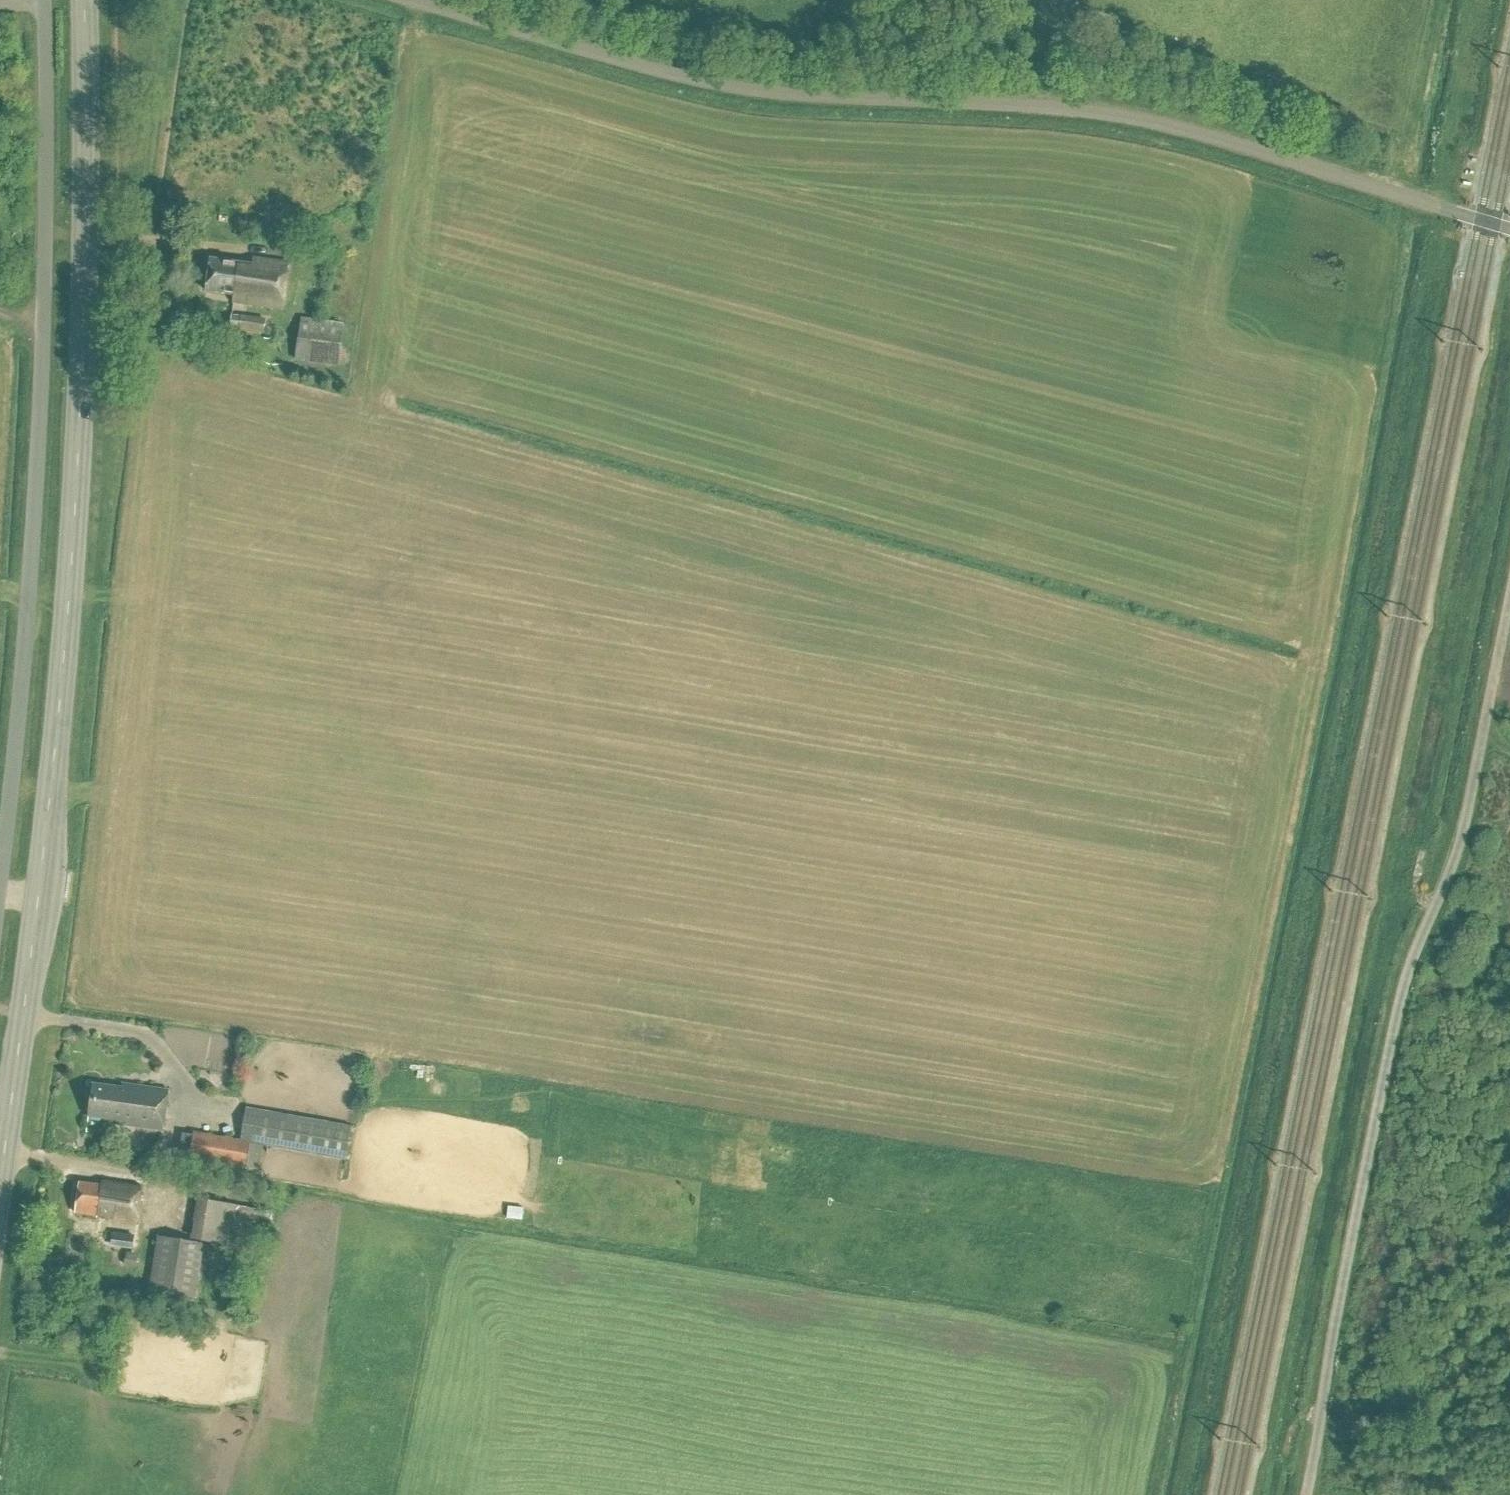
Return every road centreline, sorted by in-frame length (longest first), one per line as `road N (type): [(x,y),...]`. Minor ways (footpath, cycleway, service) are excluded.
road 1 (secondary): [(0,1162),(69,582),(85,284),(84,0)]
road 2 (unclassified): [(1509,229),(1105,114),(712,85),(405,0)]
road 3 (unclassified): [(1509,601),(1458,849),(1408,971),(1380,1088),(1305,1494)]
road 4 (unclassified): [(0,883),(35,629),(48,304),(42,0)]

